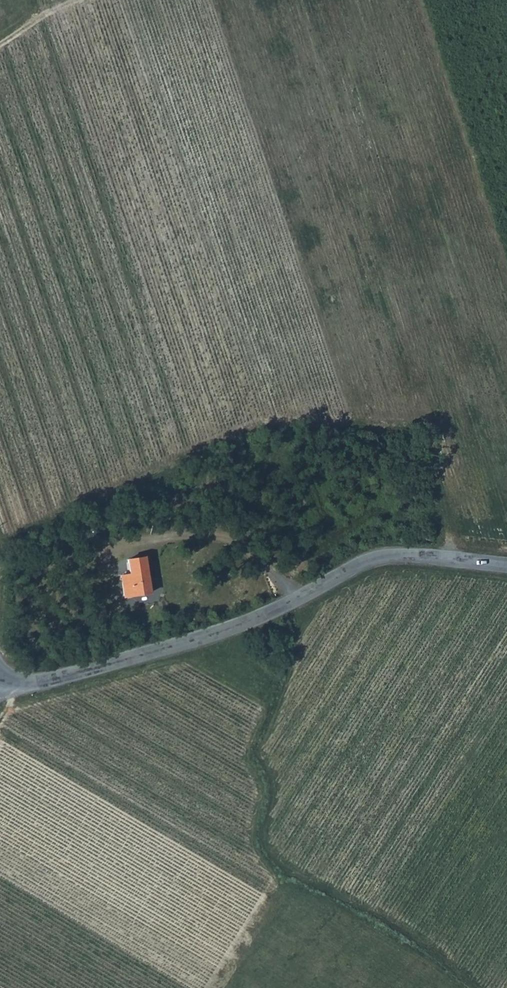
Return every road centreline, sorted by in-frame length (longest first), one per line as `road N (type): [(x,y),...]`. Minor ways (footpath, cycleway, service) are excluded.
road 1 (unclassified): [(0,685),(242,627),(380,555),(506,563)]

